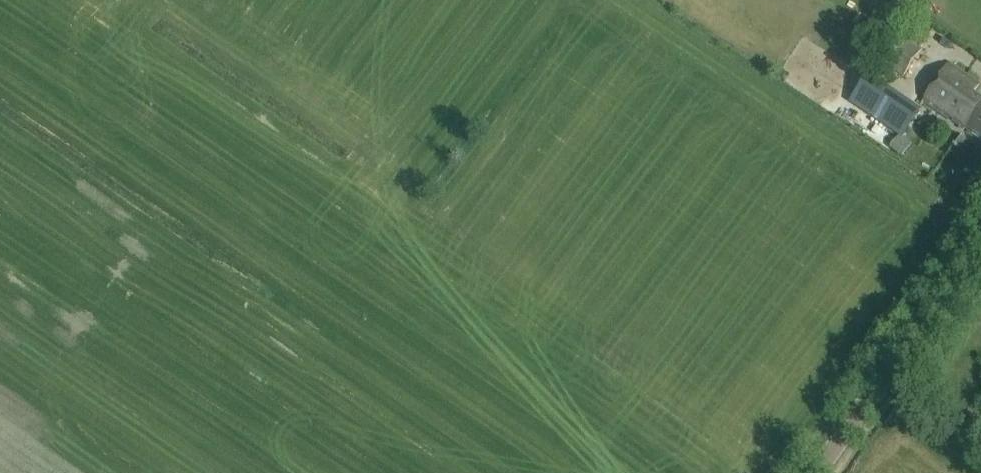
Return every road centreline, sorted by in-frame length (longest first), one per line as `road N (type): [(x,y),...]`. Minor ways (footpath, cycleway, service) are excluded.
road 1 (tertiary): [(816,472),(980,236)]

